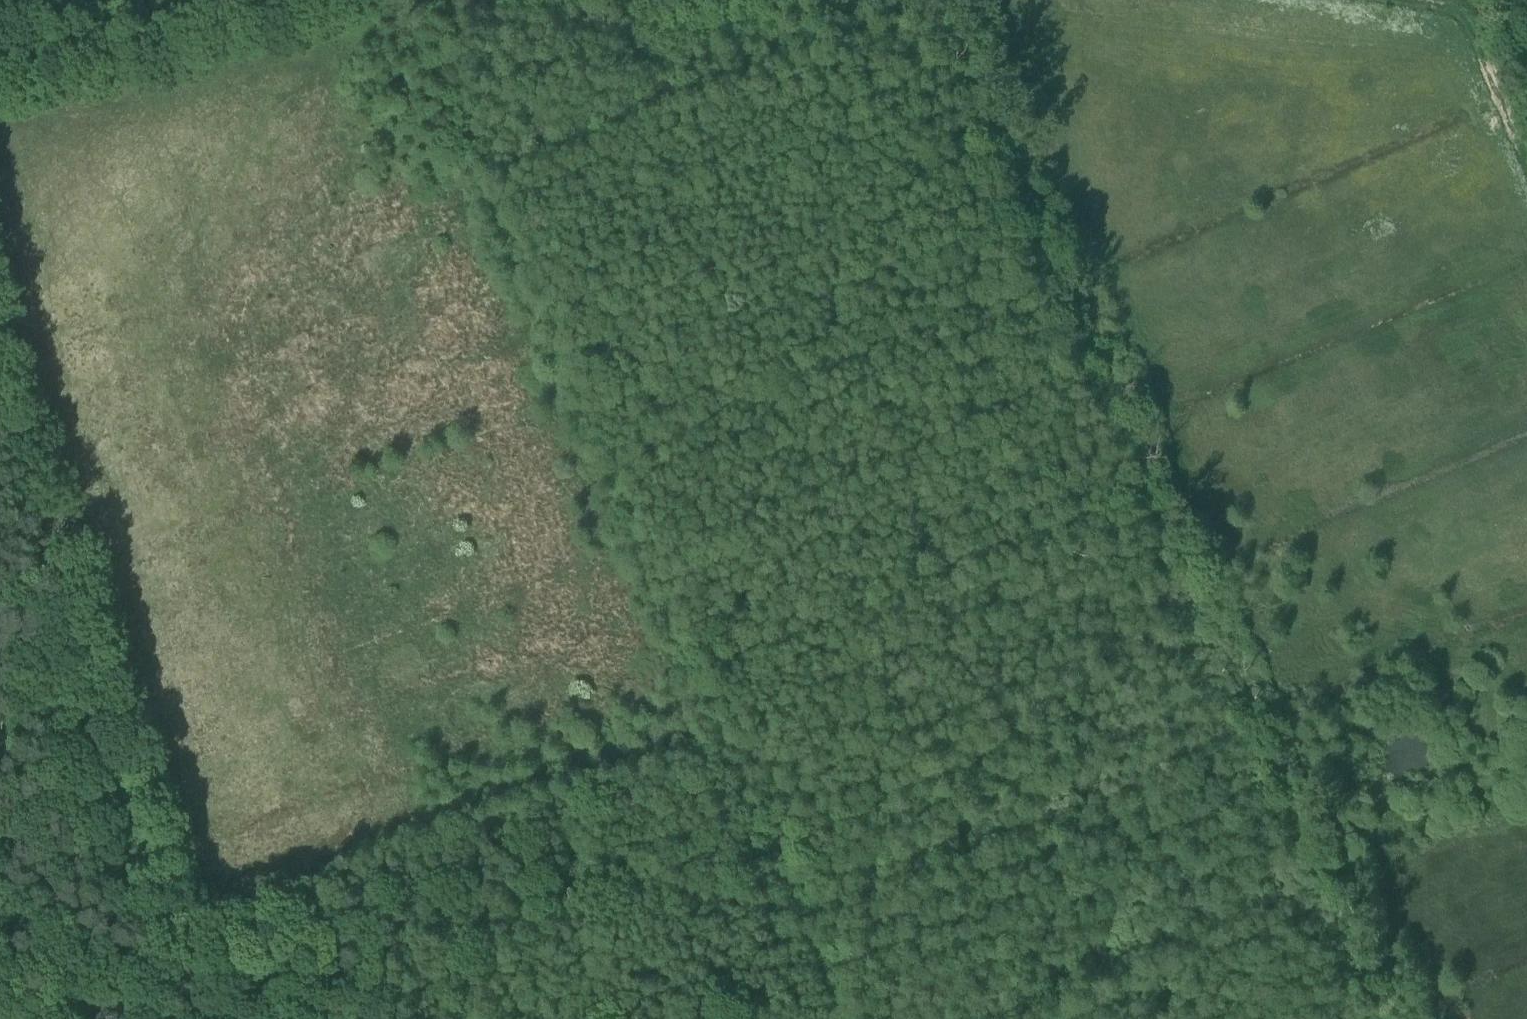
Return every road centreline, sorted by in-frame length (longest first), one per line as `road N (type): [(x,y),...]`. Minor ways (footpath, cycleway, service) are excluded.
road 1 (track): [(0,412),(189,1018)]
road 2 (track): [(293,0),(103,58),(0,42)]
road 3 (track): [(1479,0),(1471,17),(1526,152)]

